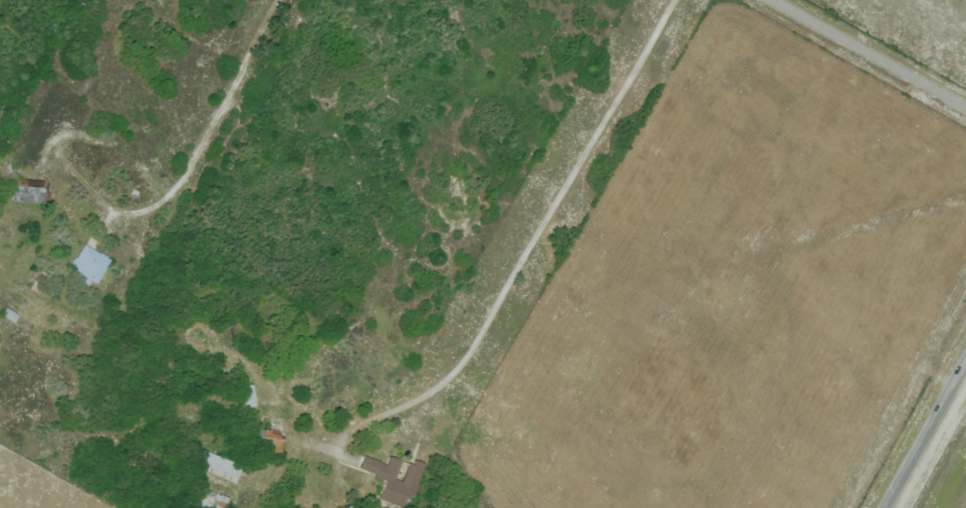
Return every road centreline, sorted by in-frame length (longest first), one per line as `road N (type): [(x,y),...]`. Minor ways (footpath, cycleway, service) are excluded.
road 1 (residential): [(965,118),(759,0)]
road 2 (secondary): [(965,363),(885,507)]

